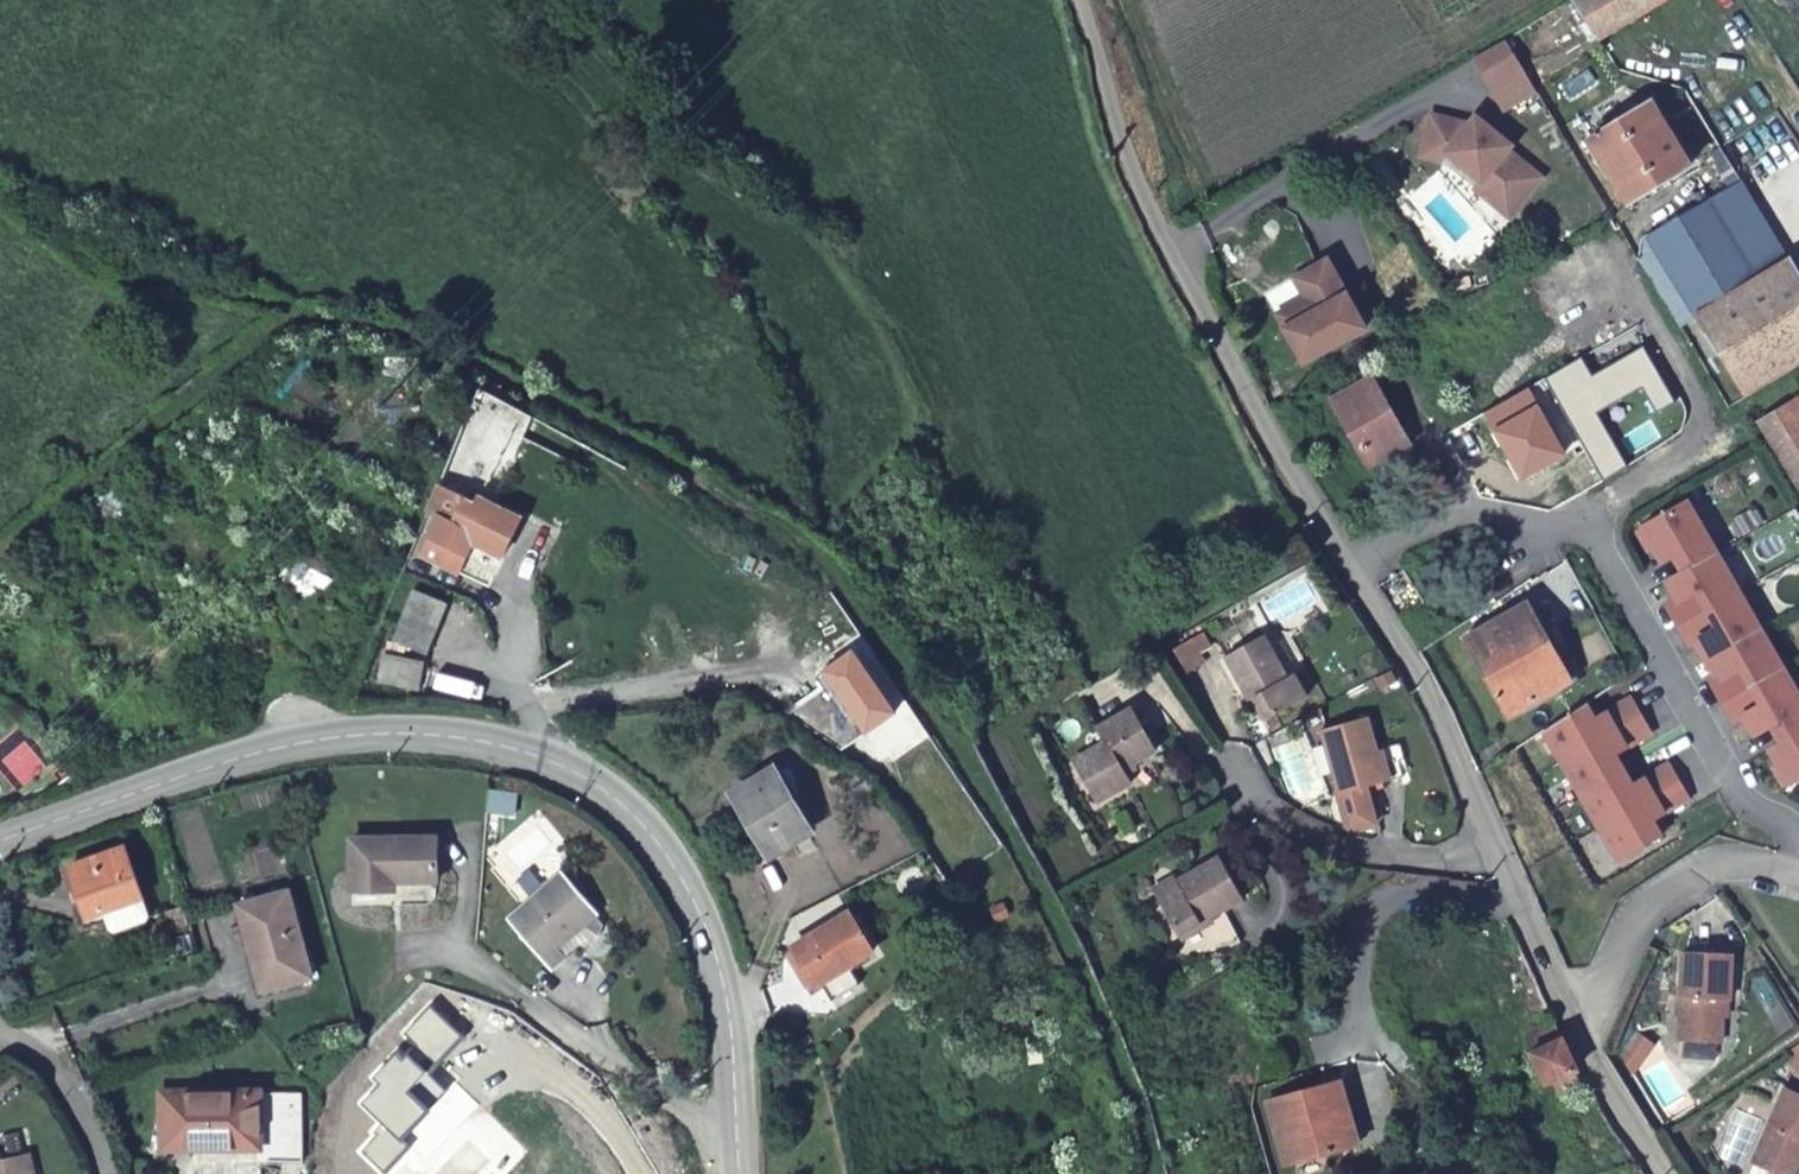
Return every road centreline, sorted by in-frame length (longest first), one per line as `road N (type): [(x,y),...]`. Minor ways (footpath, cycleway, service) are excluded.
road 1 (track): [(1152,1173),(1125,1073),(1052,909),(894,637),(811,553),(424,345),(86,263),(0,188)]
road 2 (unclassified): [(1082,0),(1148,210),(1405,649),(1498,833),(1537,951),(1574,1019)]
road 3 (secondary): [(740,1173),(730,1022),(696,904),(660,846),(608,792),(550,762),(484,742),(347,735),(274,749),(0,841)]
road 4 (track): [(0,563),(296,312)]
road 5 (residential): [(1574,1019),(1595,1008),(1637,920),(1660,897),(1710,871),(1761,867),(1798,879)]
road 6 (unclassified): [(0,1028),(73,1088),(113,1149),(118,1173)]
road 7 (unclassified): [(1574,1019),(1666,1173)]

